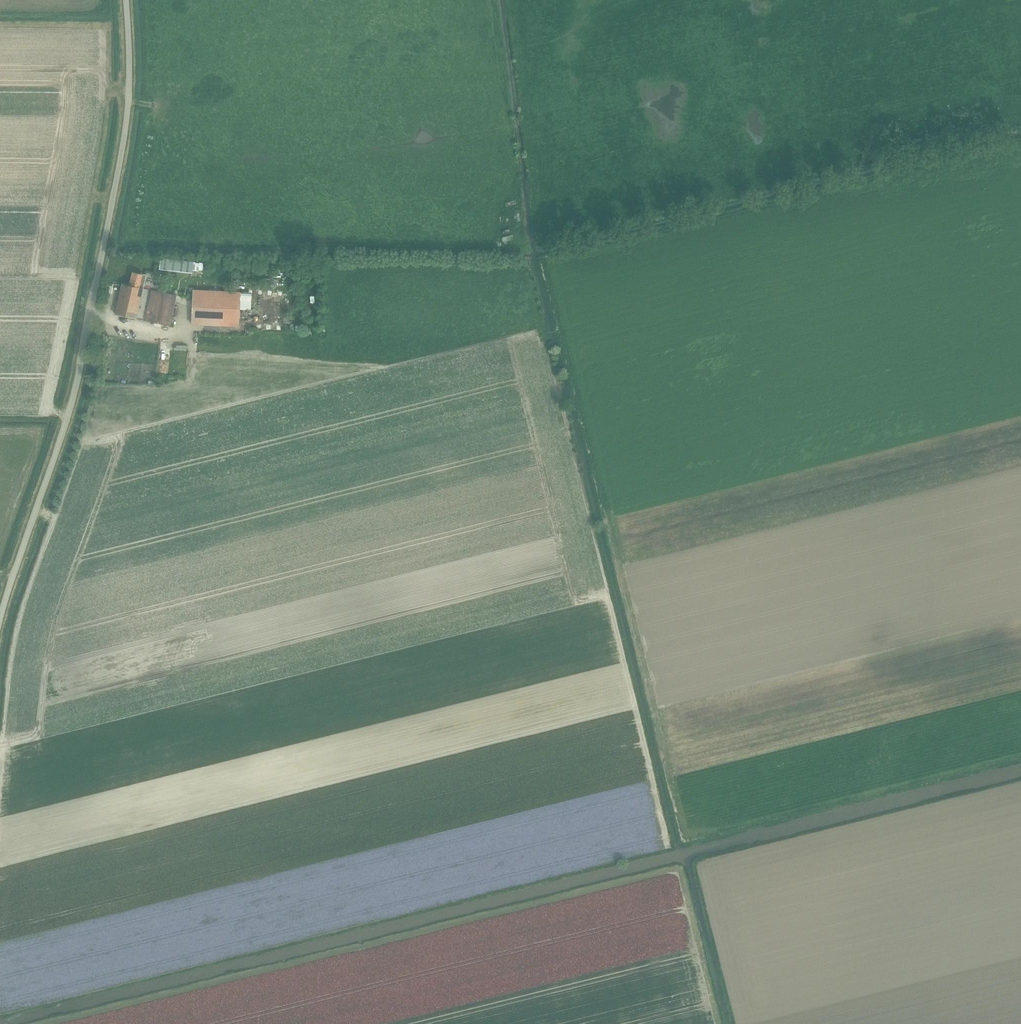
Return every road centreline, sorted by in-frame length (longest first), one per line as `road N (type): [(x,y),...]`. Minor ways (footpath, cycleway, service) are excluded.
road 1 (unclassified): [(0,616),(77,381),(123,146),(126,0)]

